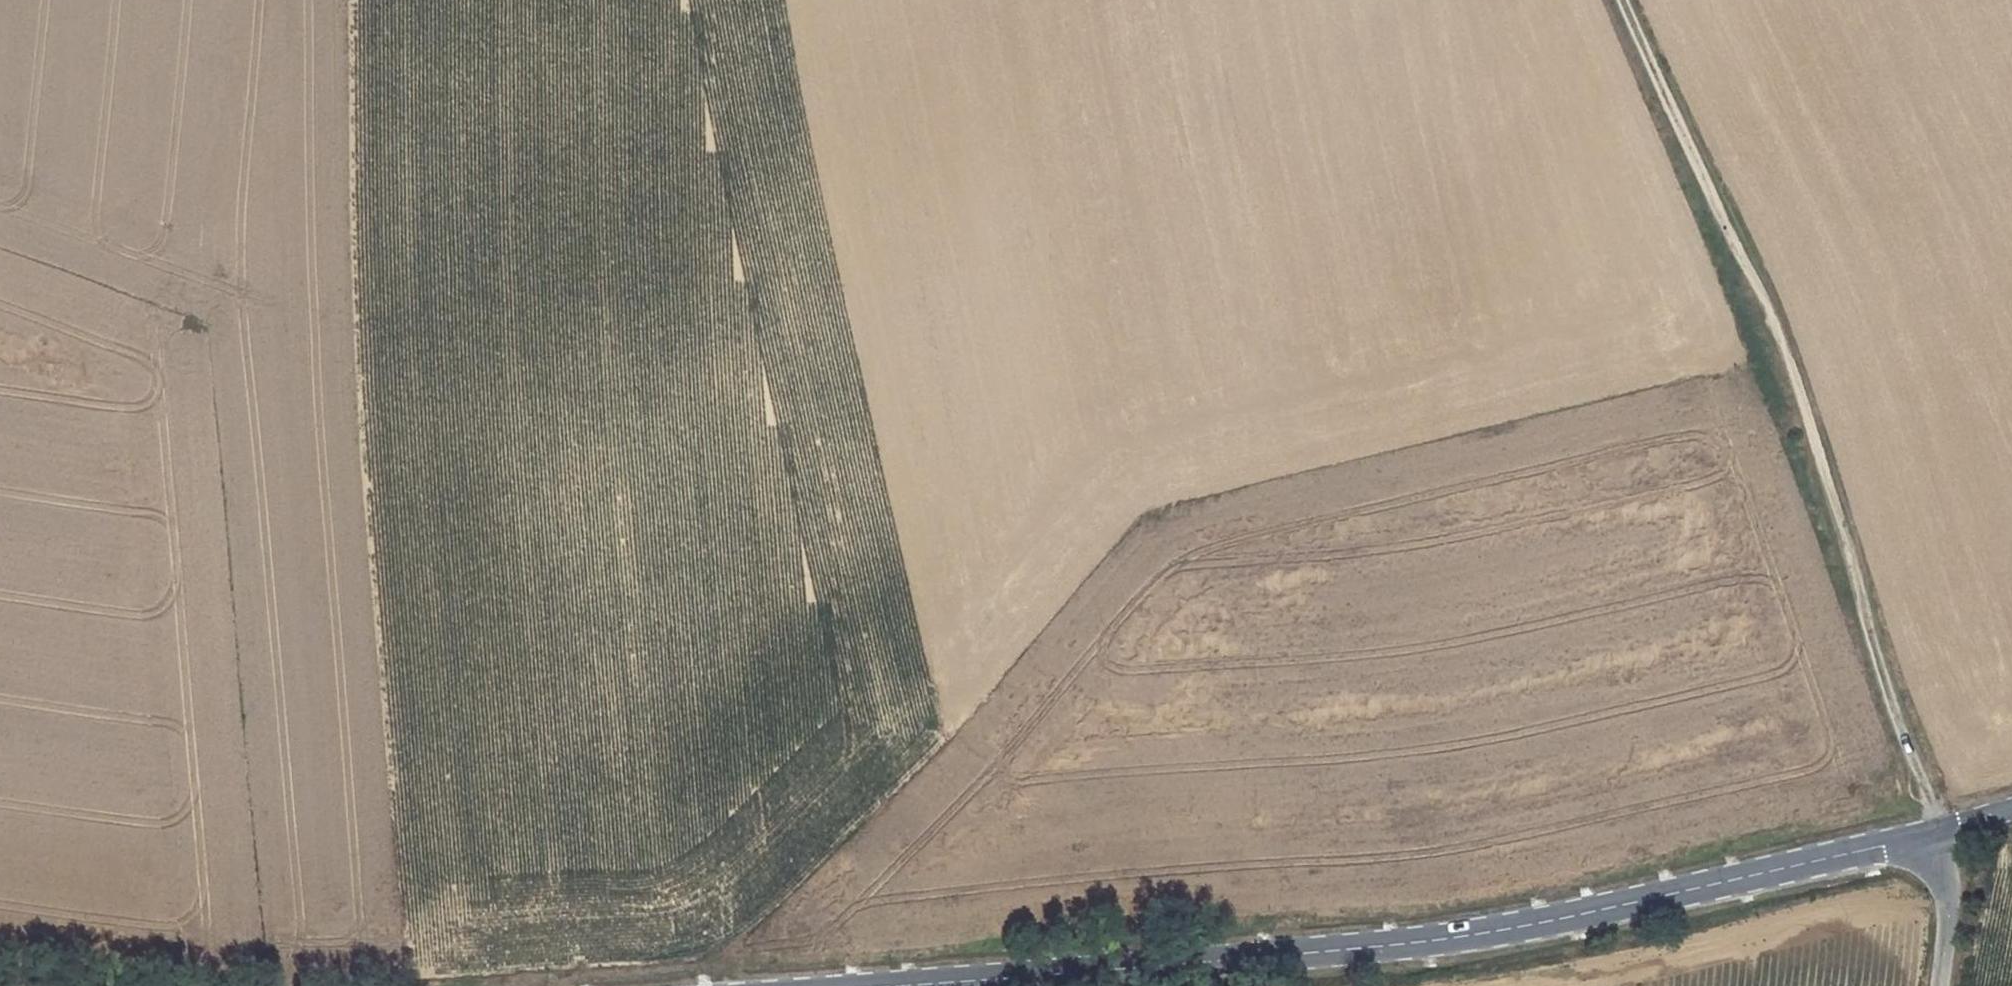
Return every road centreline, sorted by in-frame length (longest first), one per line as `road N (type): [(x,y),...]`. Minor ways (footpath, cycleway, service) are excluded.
road 1 (tertiary): [(871,985),(1392,946),(1938,836)]
road 2 (track): [(1938,836),(1801,386),(1621,0)]
road 3 (residential): [(1938,836),(1939,985)]

